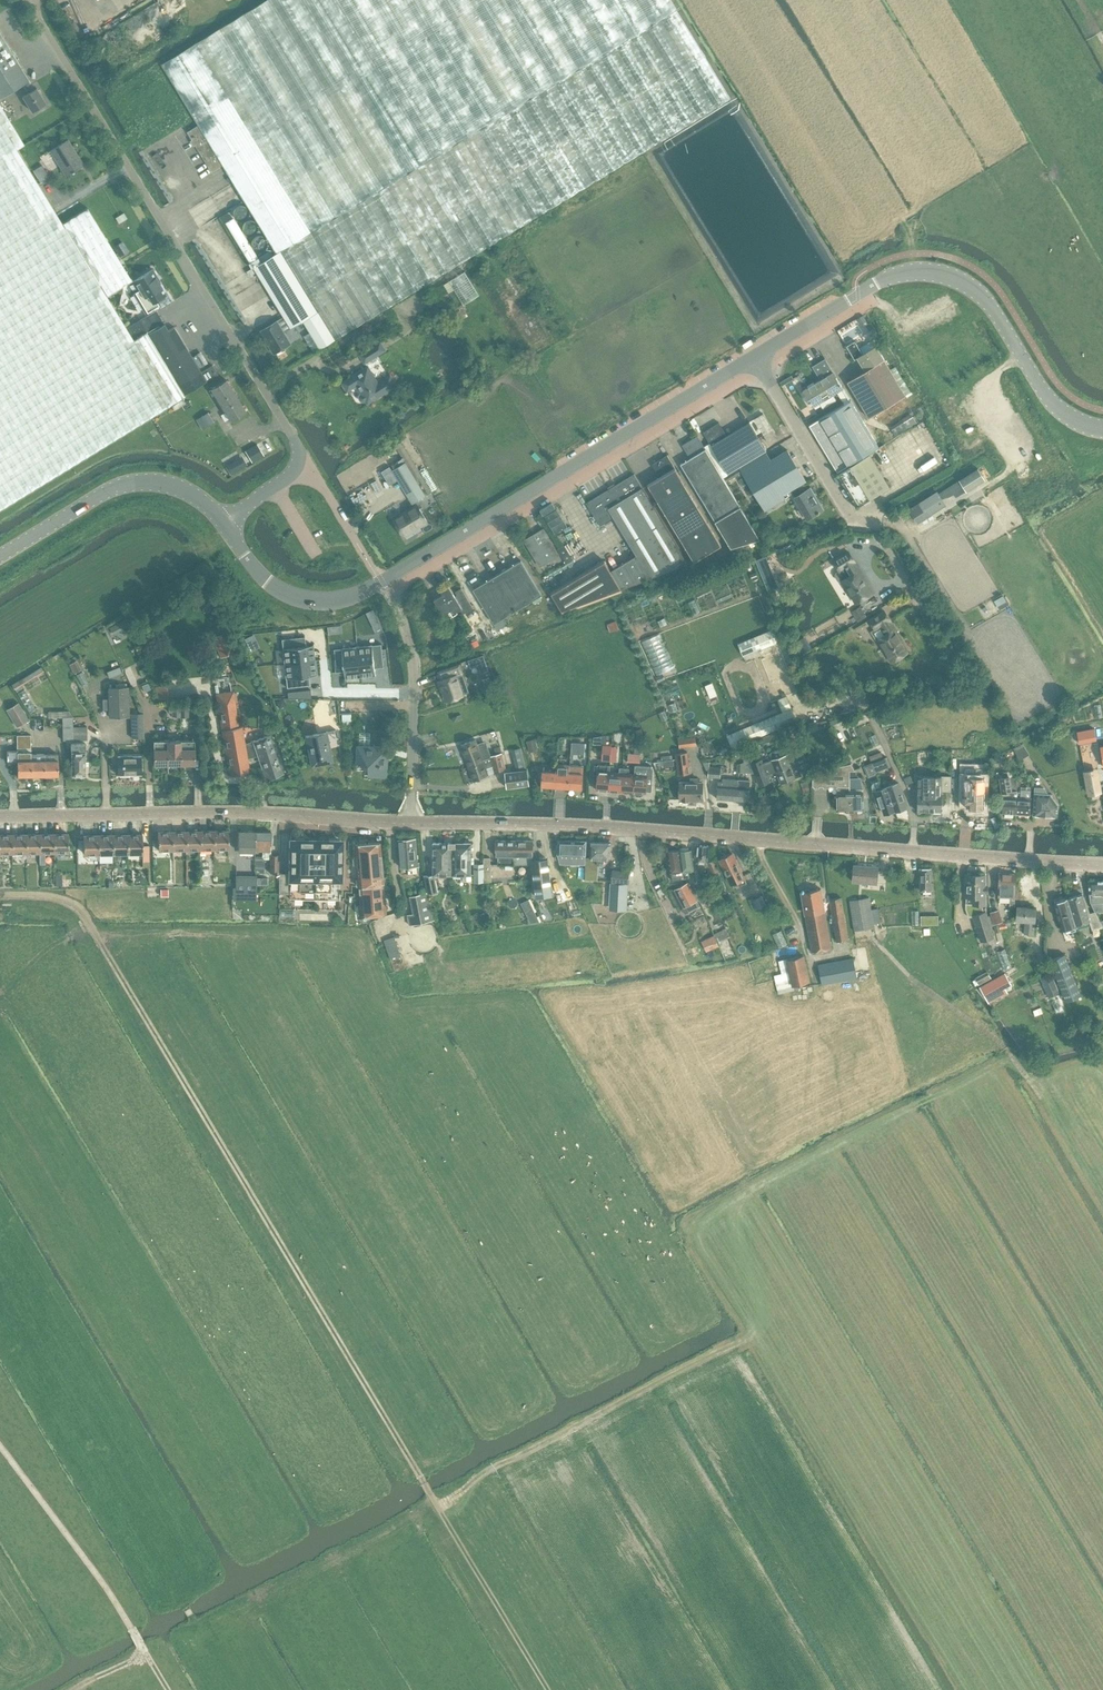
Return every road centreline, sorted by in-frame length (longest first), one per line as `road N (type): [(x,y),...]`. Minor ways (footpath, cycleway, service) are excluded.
road 1 (track): [(547,1689),(89,921),(76,904),(0,896)]
road 2 (residential): [(1102,865),(606,828),(410,824)]
road 3 (unclassified): [(298,465),(283,421),(27,0)]
road 4 (track): [(732,1201),(755,1309),(747,1340),(487,1474),(439,1508)]
road 5 (tertiary): [(381,583),(755,357)]
road 6 (track): [(1041,1099),(998,1040),(909,977),(868,933),(810,958),(762,856),(762,840)]
road 7 (residential): [(410,824),(263,814),(0,817)]
road 8 (track): [(667,1243),(732,1201),(1011,1058)]
road 9 (tertiary): [(1102,430),(1051,401),(983,295),(957,280),(915,272),(863,292)]
road 10 (tertiary): [(224,524),(200,499),(147,482),(110,489),(0,558)]
road 11 (track): [(144,1653),(0,1447)]
road 12 (unclassified): [(886,525),(856,524),(755,357)]
road 13 (tertiary): [(381,583),(325,602),(294,598),(263,580),(224,524)]
road 14 (residential): [(415,694),(410,824)]
road 15 (tertiary): [(755,357),(863,292)]
road 16 (track): [(72,1689),(144,1653),(167,1689)]
road 17 (residential): [(323,660),(327,693),(415,694)]

